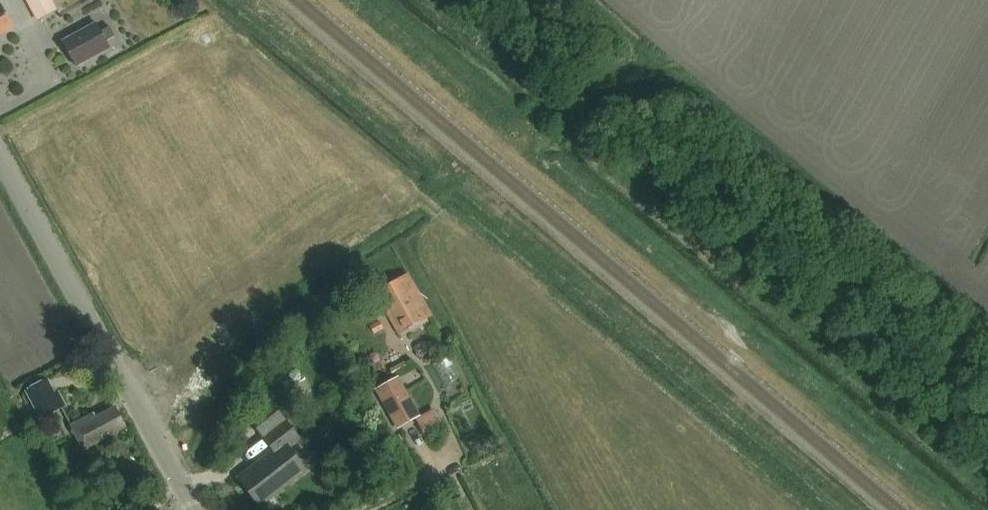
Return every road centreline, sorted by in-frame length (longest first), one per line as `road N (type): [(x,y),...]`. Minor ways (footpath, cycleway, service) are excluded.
road 1 (unclassified): [(191,509),(0,159)]

